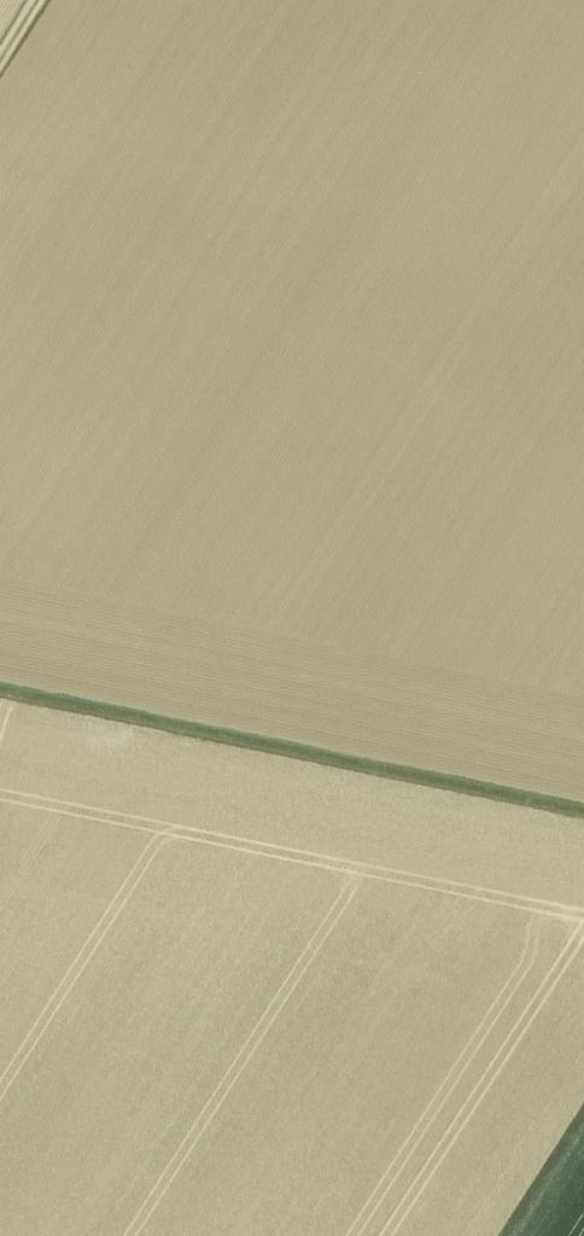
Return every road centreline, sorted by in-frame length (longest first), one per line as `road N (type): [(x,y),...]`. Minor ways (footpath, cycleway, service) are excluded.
road 1 (track): [(583,818),(0,696)]

